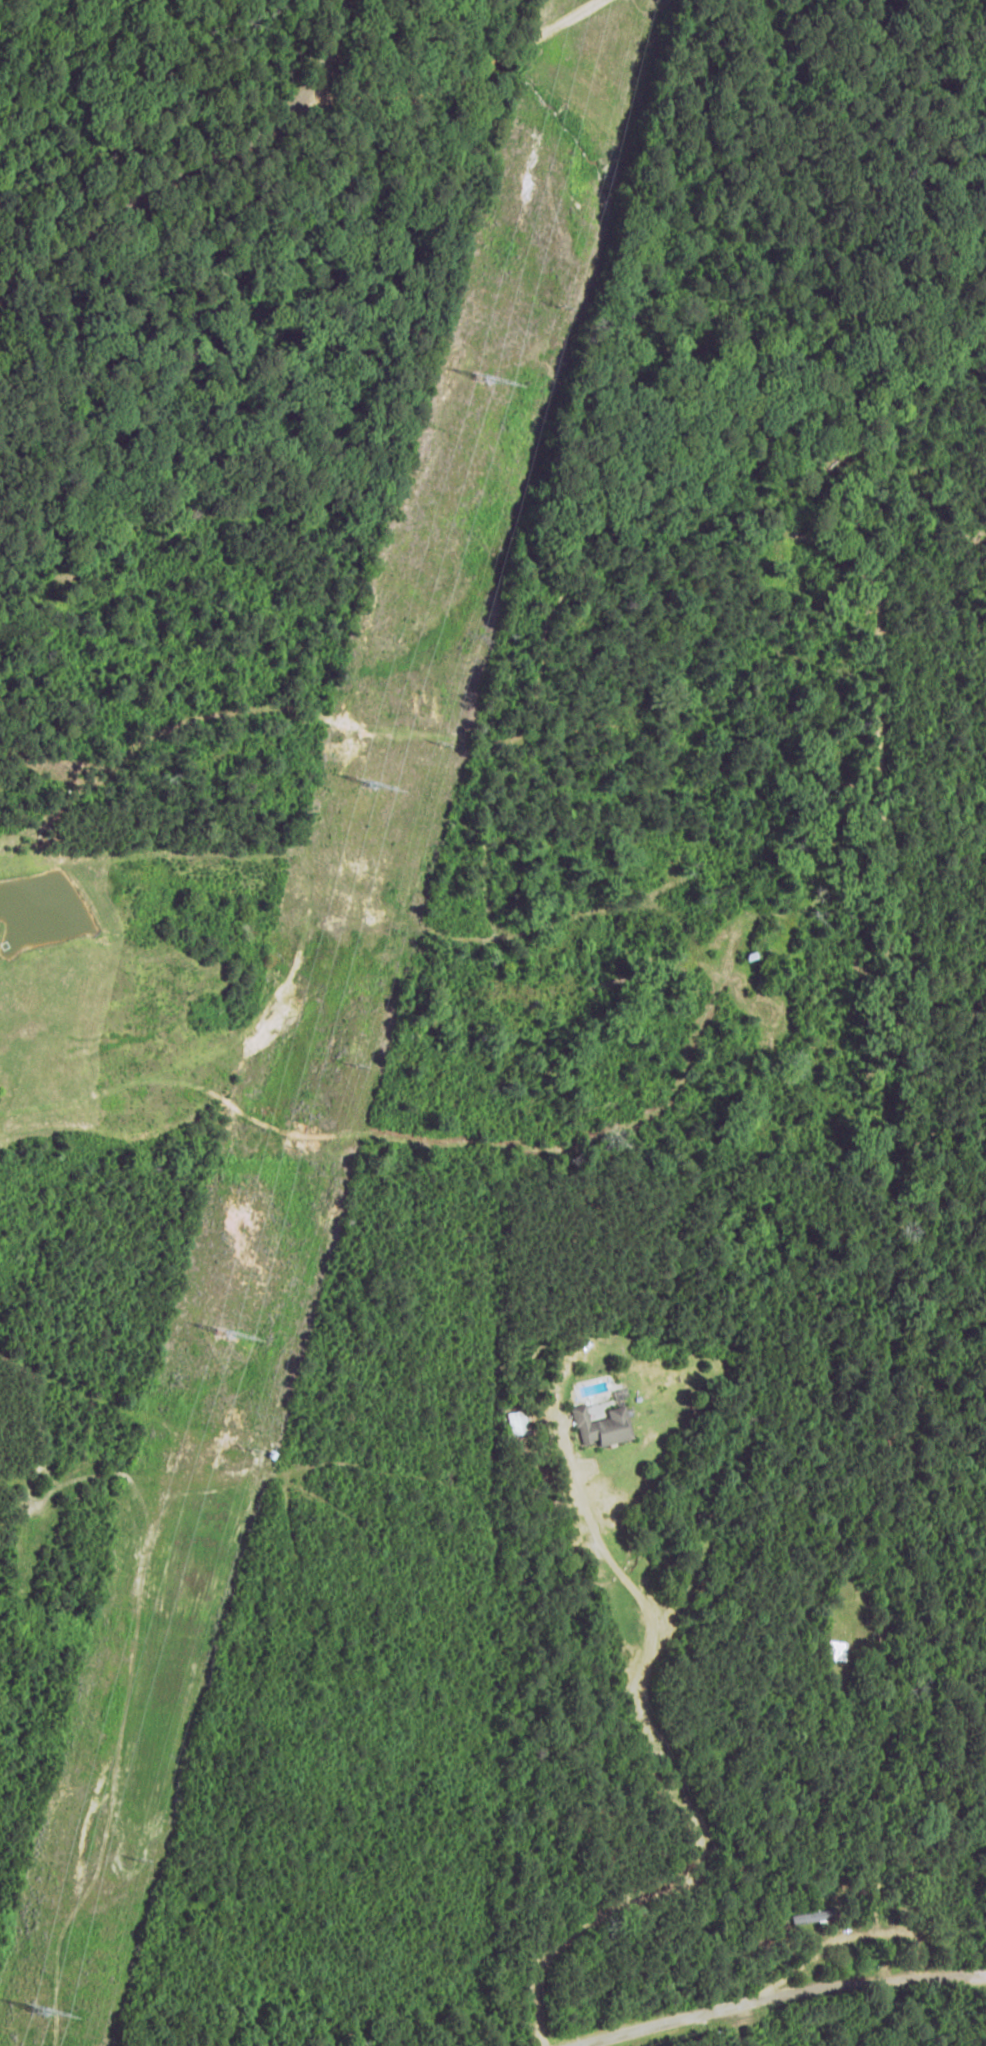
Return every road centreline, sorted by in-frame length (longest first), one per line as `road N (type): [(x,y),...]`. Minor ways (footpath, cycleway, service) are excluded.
road 1 (residential): [(0,329),(19,307),(273,137),(333,31),(340,0)]
road 2 (residential): [(617,2045),(985,2014)]
road 3 (residential): [(711,2034),(803,1962),(876,1943),(946,1950),(985,1964)]

